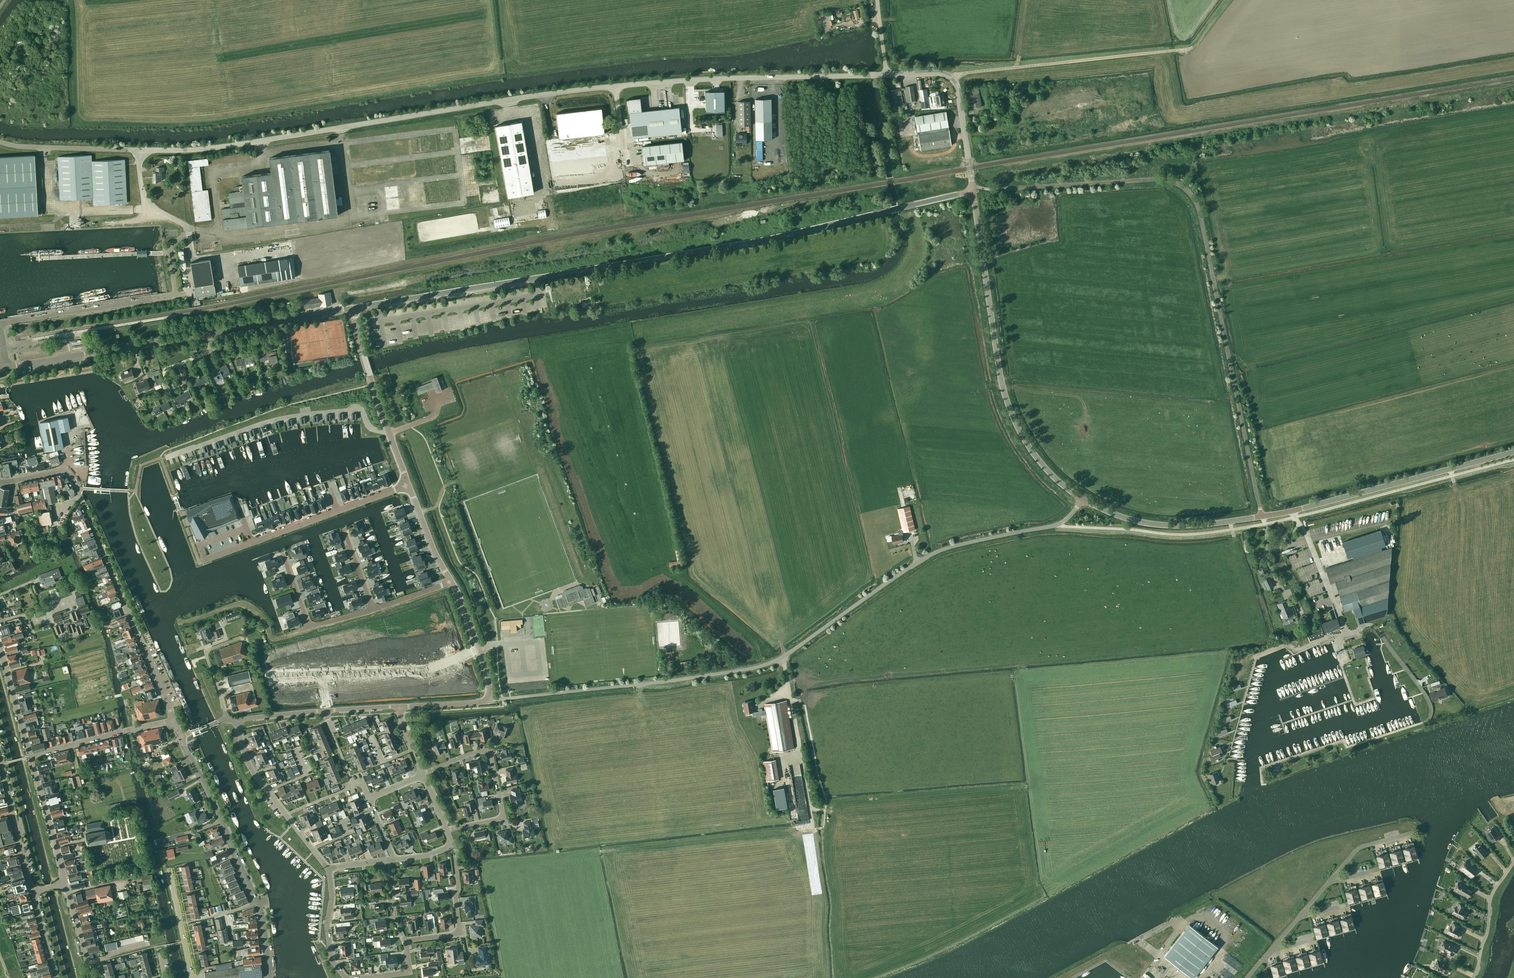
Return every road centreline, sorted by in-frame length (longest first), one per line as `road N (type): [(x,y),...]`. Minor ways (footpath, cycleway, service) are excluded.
road 1 (unclassified): [(139,150),(204,149),(615,86),(886,74)]
road 2 (tertiary): [(354,307),(761,240),(973,191)]
road 3 (unclassified): [(1262,516),(1200,215),(1186,190),(1157,178),(973,191)]
road 4 (unclassified): [(634,685),(775,661),(929,556),(1059,524),(1083,499)]
road 5 (tertiary): [(1083,499),(1040,463),(1008,404),(973,191)]
road 6 (tertiary): [(1262,516),(1513,452)]
road 7 (unclassified): [(269,977),(261,910),(181,736)]
road 8 (unclassified): [(174,720),(78,489)]
road 9 (track): [(1190,49),(952,78)]
road 10 (residential): [(166,458),(266,423),(356,408),(371,427),(388,430)]
road 11 (tertiary): [(0,368),(208,333)]
road 12 (residential): [(446,831),(504,818),(490,749),(422,773)]
road 13 (tertiary): [(1262,516),(1163,525),(1083,499)]
road 14 (unclassified): [(973,191),(955,83),(940,73),(886,74)]
road 15 (track): [(965,135),(1141,95)]
road 16 (residential): [(409,485),(251,543)]
road 17 (residential): [(323,673),(423,669),(479,648)]
road 18 (residential): [(30,757),(174,720)]
road 19 (tertiary): [(208,333),(354,307)]
road 20 (unclassified): [(399,707),(490,702),(479,648)]
road 21 (residential): [(405,941),(459,934),(452,845)]
road 22 (unclassified): [(139,150),(0,142)]
road 23 (tertiary): [(32,891),(0,759)]
road 24 (residential): [(65,883),(30,757)]
road 25 (unclassified): [(388,430),(354,307)]

